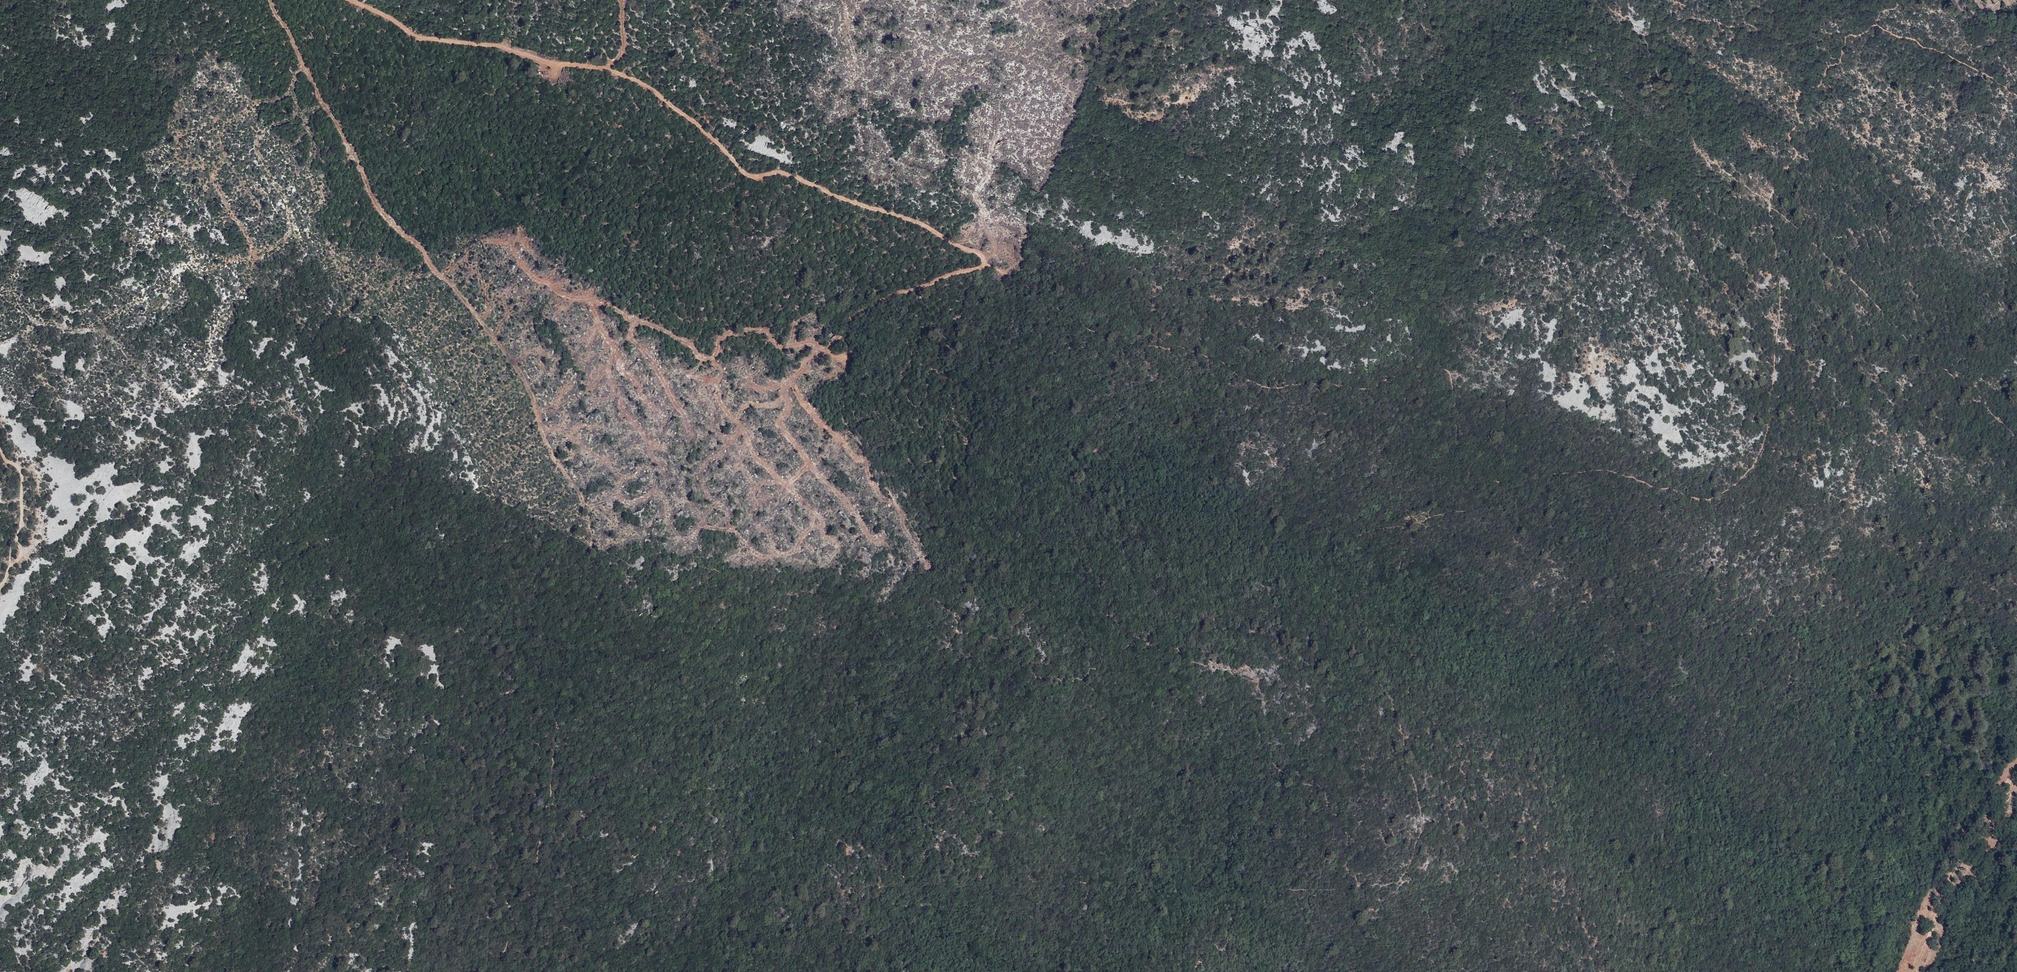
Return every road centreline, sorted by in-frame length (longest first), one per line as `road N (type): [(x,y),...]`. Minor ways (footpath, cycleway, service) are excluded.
road 1 (track): [(358,0),(420,39),(631,76),(756,178),(784,173),(916,220),(987,265)]
road 2 (track): [(2016,763),(1915,971)]
road 3 (track): [(987,265),(871,304),(842,335)]

